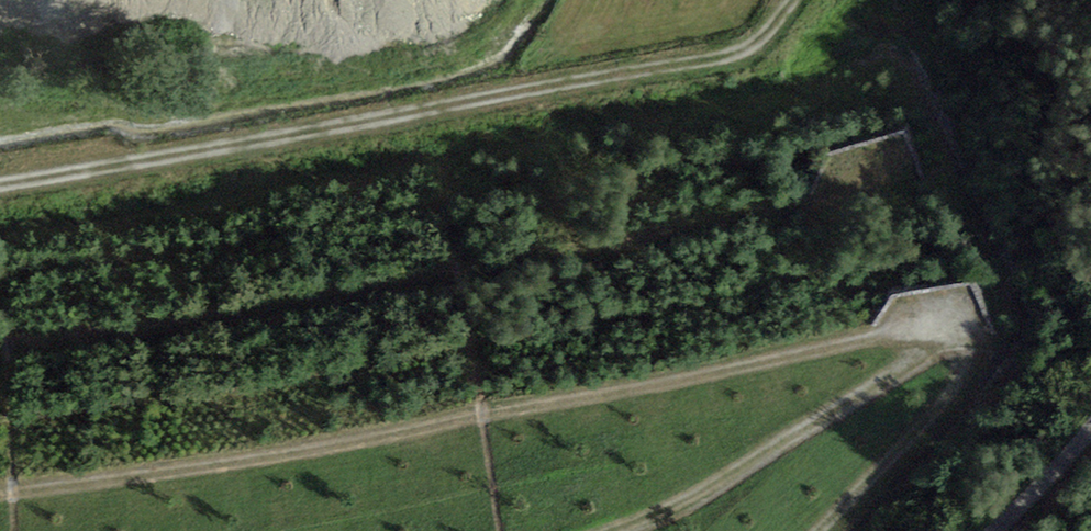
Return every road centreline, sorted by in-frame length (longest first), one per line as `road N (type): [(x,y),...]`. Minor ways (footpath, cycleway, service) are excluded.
road 1 (track): [(630,530),(712,492),(895,375),(930,333),(914,327),(562,406),(0,496)]
road 2 (track): [(0,185),(721,60),(764,38),(793,0)]

